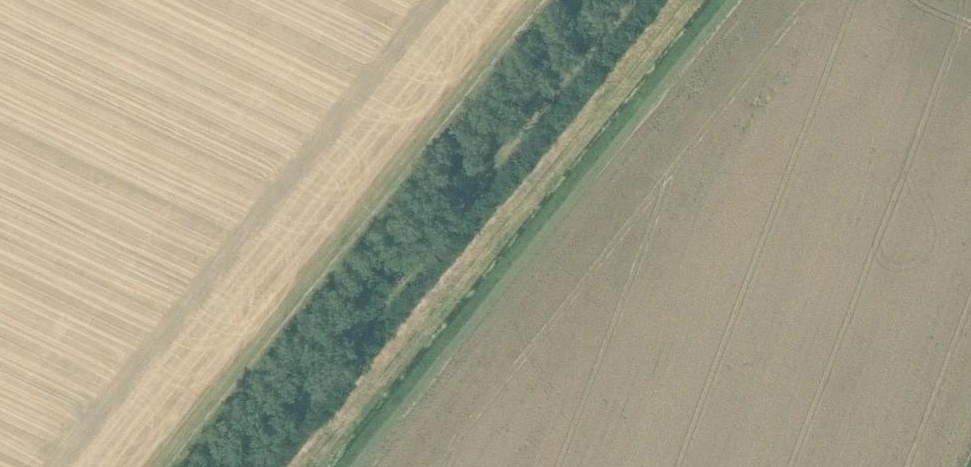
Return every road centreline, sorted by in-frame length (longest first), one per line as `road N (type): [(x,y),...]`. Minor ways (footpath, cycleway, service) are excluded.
road 1 (track): [(249,466),(629,0)]

